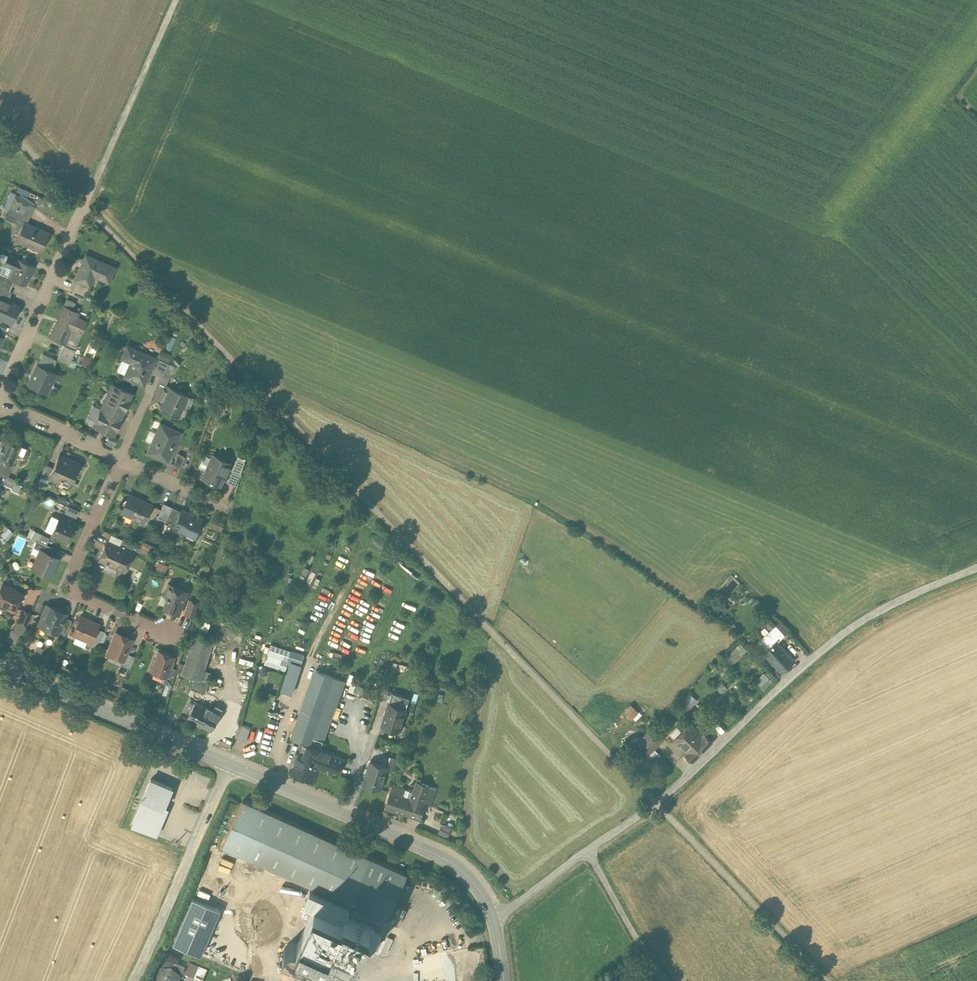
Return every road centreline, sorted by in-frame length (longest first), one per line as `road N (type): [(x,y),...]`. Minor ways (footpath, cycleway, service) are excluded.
road 1 (unclassified): [(588,850),(695,769),(850,629),(976,569)]
road 2 (residential): [(0,400),(178,0)]
road 3 (tertiary): [(232,765),(0,665)]
road 4 (residential): [(122,457),(70,577),(74,591),(170,633)]
road 5 (residential): [(135,980),(232,765)]
road 6 (tertiary): [(493,916),(456,865),(345,814)]
road 7 (unclassified): [(588,850),(664,980)]
road 8 (residential): [(0,400),(122,457)]
road 9 (tertiary): [(345,814),(232,765)]

